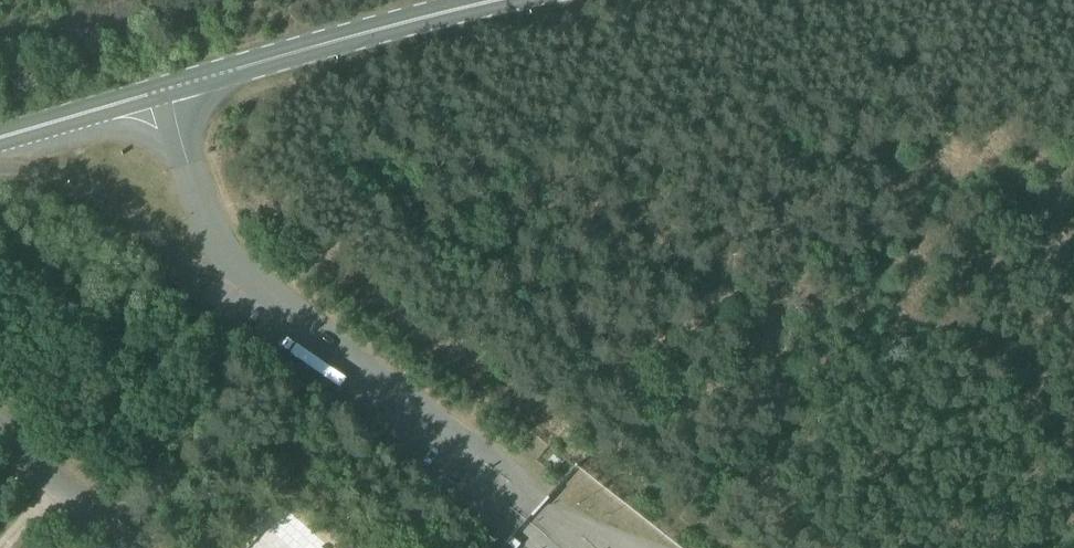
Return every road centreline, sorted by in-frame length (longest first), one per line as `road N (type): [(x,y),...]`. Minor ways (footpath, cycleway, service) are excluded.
road 1 (tertiary): [(500,0),(168,90)]
road 2 (tertiary): [(0,139),(168,90)]

